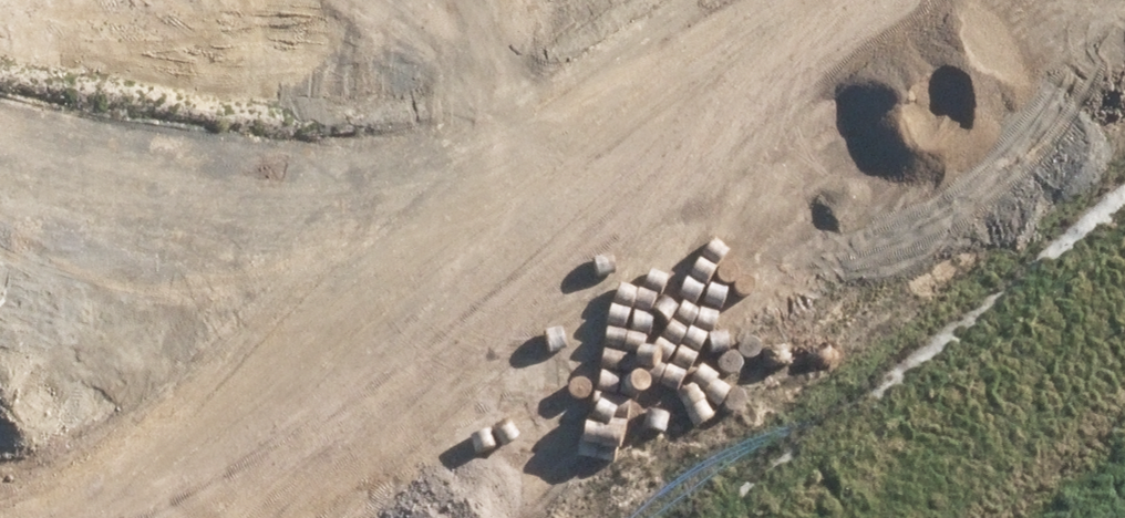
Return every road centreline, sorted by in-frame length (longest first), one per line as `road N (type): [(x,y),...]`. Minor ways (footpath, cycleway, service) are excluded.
road 1 (unknown): [(237,517),(920,0)]
road 2 (unknown): [(1099,0),(454,517)]
road 3 (unknown): [(0,379),(114,517)]

